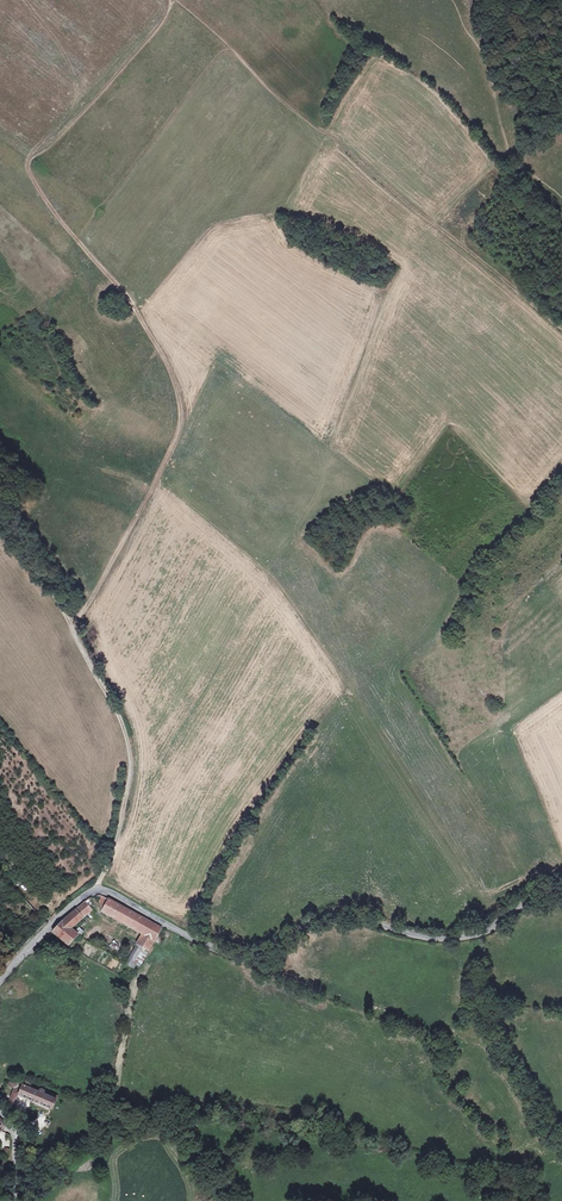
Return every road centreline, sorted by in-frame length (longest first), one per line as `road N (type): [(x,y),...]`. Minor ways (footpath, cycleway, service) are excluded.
road 1 (tertiary): [(0,981),(96,890),(242,957),(342,915),(420,937),(474,937),(561,890)]
road 2 (track): [(71,627),(176,441),(183,406),(150,329),(42,195),(30,166)]
road 3 (track): [(176,0),(561,332)]
road 4 (track): [(0,516),(125,727),(134,776),(114,855),(96,890)]

